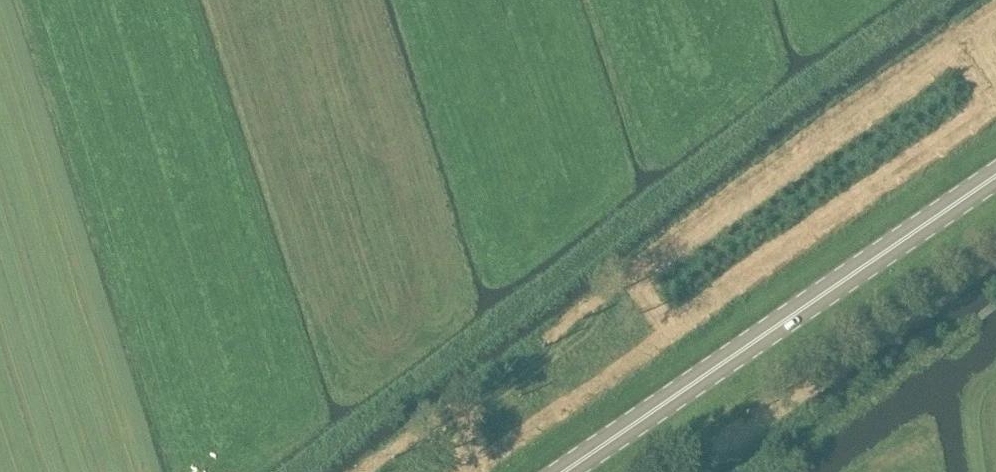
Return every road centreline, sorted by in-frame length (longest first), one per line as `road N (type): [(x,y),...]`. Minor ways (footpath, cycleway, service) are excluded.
road 1 (primary): [(561,471),(995,175)]
road 2 (track): [(757,471),(995,304)]

